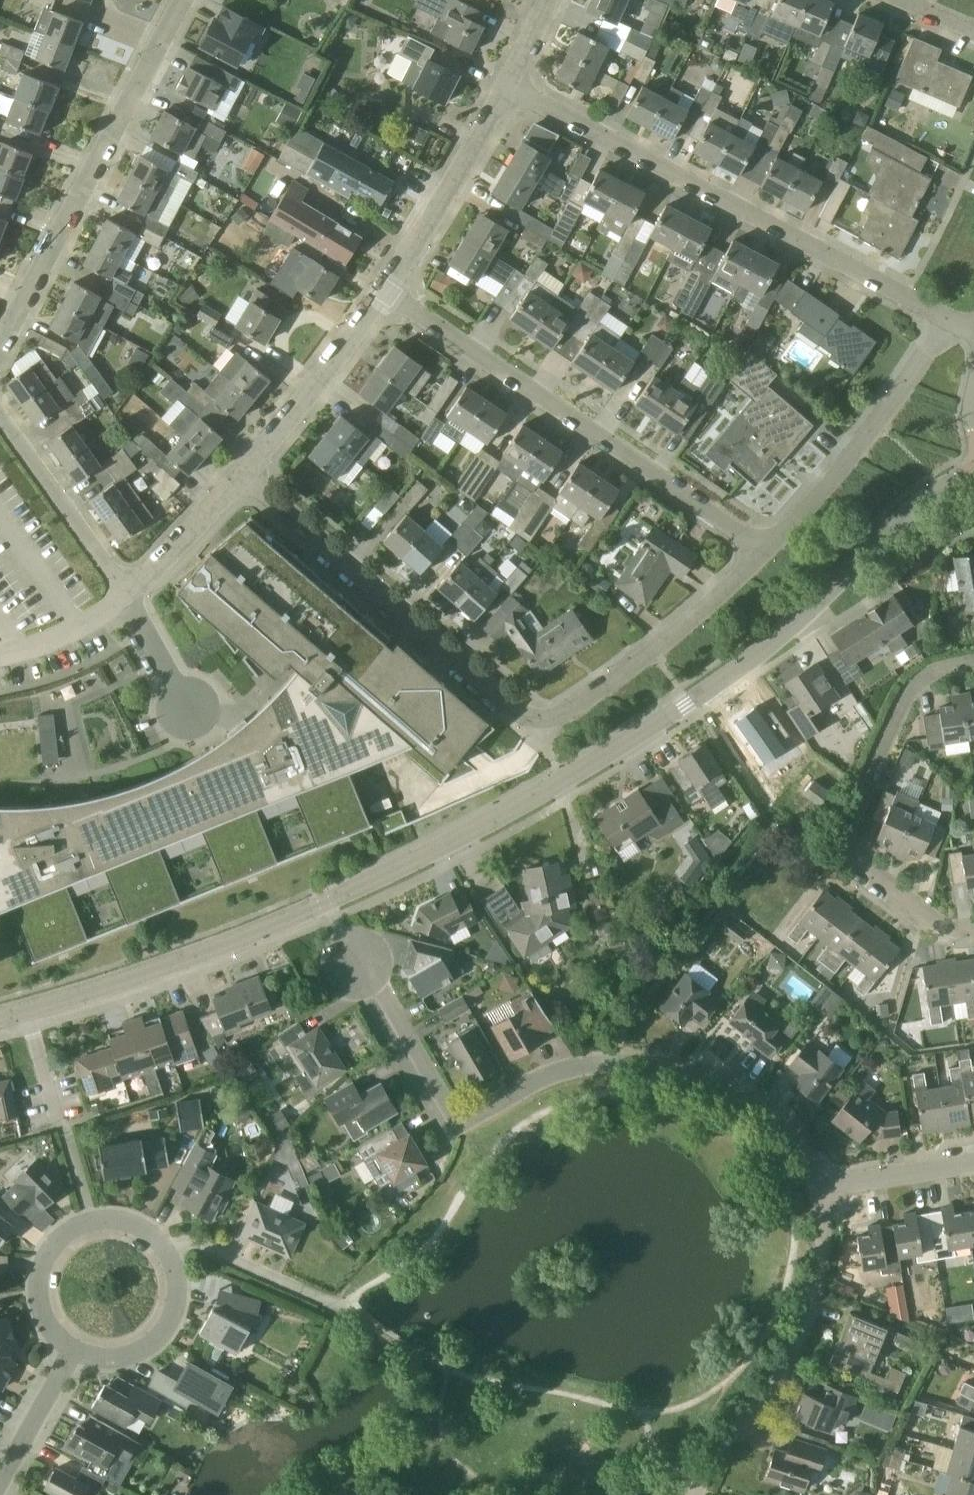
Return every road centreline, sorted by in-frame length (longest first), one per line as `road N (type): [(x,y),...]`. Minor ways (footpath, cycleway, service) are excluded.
road 1 (secondary): [(32,1011),(286,921),(534,796),(745,666),(973,465)]
road 2 (residential): [(371,986),(445,1109),(473,1123),(531,1082),(593,1064),(668,1063),(733,1089),(801,1146),(821,1191)]
road 3 (residential): [(942,319),(507,87)]
road 4 (residential): [(757,554),(381,296)]
road 5 (residential): [(973,928),(936,923),(859,864),(848,838),(908,690),(945,668),(973,663)]
road 6 (residential): [(0,344),(183,0)]
road 7 (residential): [(525,715),(243,479)]
road 8 (residential): [(697,1494),(721,1449),(794,1352),(821,1292),(821,1191)]
road 9 (residential): [(757,554),(853,452),(942,319)]
road 10 (residential): [(525,715),(557,720),(655,649),(757,554)]
road 11 (residential): [(381,296),(507,87)]
road 12 (residential): [(243,479),(381,296)]
road 13 (residential): [(89,1223),(32,1011)]
road 14 (residential): [(130,599),(0,426)]
road 15 (residential): [(165,1248),(178,1299),(160,1337),(113,1360),(72,1349)]
road 16 (residential): [(329,1300),(202,1245),(165,1248)]
road 17 (residential): [(130,599),(243,479)]
road 18 (residential): [(72,1349),(48,1325),(39,1281),(52,1249),(89,1223)]
road 19 (residential): [(821,1191),(973,1165)]
road 20 (residential): [(0,1482),(72,1349)]
road 21 (residential): [(0,656),(85,631),(130,599)]

